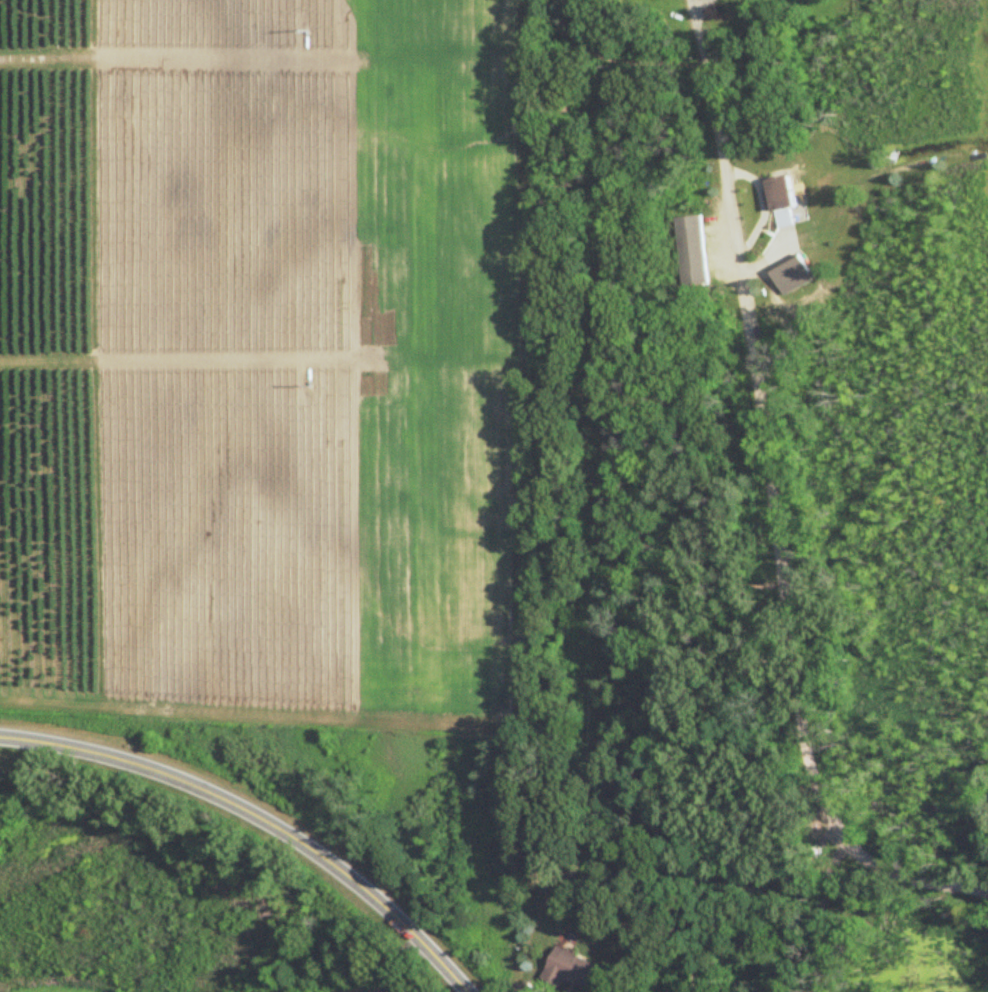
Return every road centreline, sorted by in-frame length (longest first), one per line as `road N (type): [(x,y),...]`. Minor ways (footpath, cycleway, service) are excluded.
road 1 (residential): [(987,897),(906,881),(872,865),(825,814),(814,785),(725,151),(691,0)]
road 2 (tertiary): [(468,991),(383,904),(259,816),(107,756),(0,737)]

